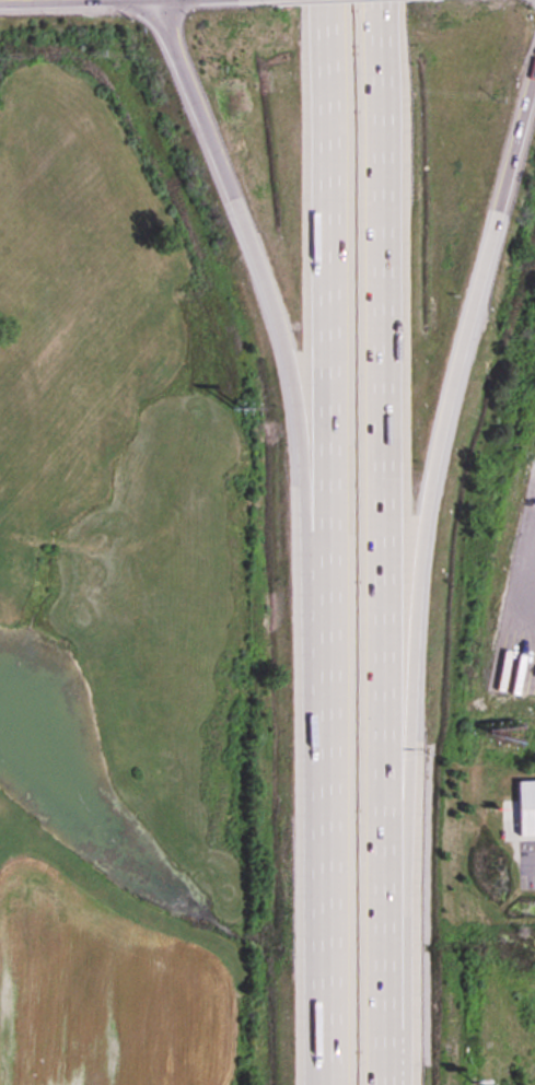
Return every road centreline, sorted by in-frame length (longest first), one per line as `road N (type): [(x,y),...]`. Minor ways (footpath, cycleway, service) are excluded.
road 1 (motorway): [(389,1084),(385,0)]
road 2 (motorway): [(323,0),(323,1084)]
road 3 (motorway): [(386,627),(534,71)]
road 4 (motorway): [(160,0),(324,471)]

